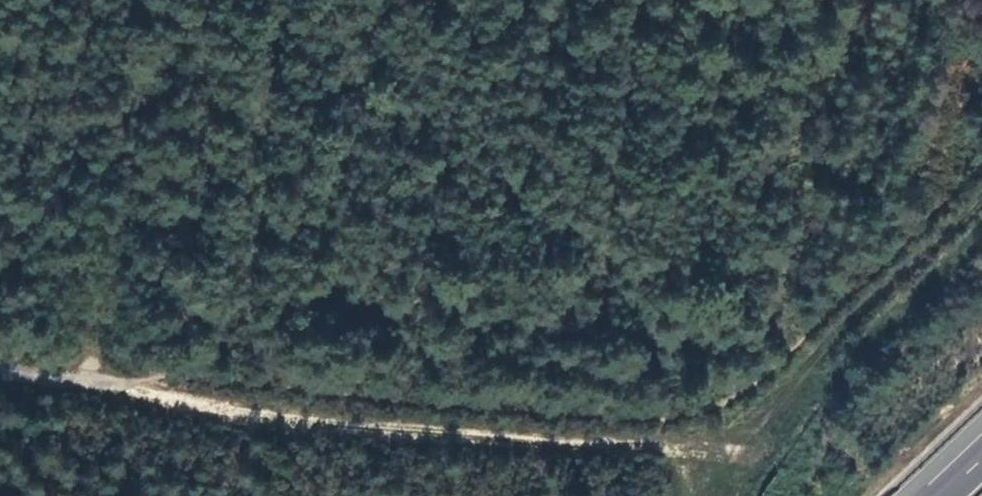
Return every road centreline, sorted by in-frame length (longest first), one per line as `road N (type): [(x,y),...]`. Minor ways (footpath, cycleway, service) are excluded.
road 1 (track): [(142,387),(192,375),(666,419),(705,409),(792,356),(981,174)]
road 2 (track): [(142,387),(693,456)]
road 3 (track): [(0,371),(142,387)]

